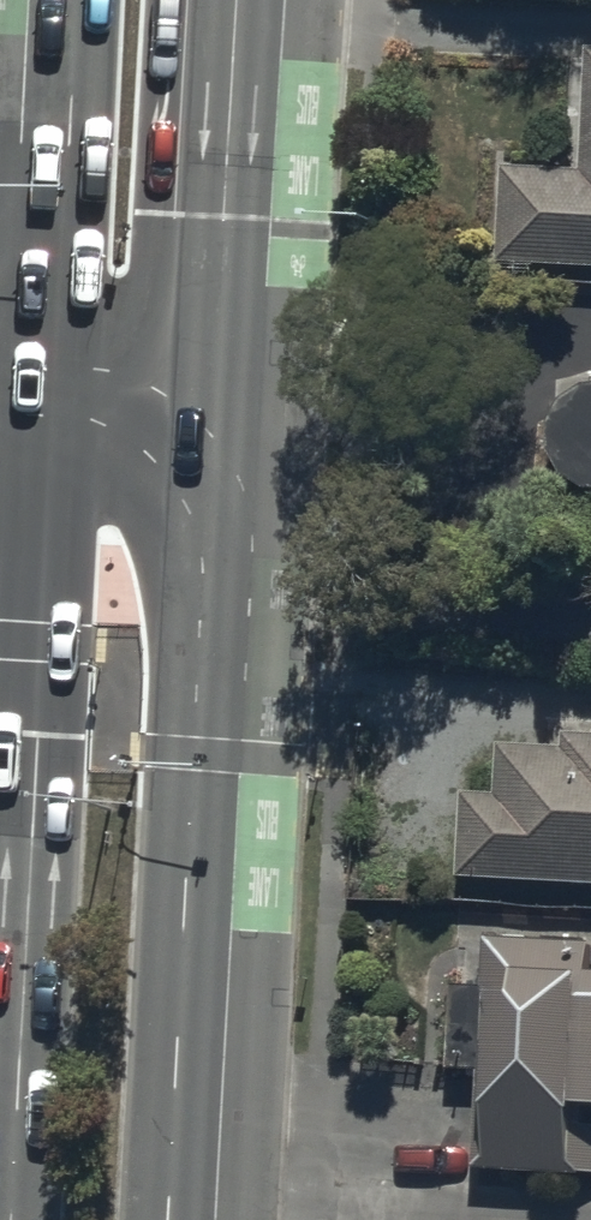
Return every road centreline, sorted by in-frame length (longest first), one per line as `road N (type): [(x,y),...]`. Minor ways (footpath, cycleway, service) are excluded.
road 1 (secondary): [(11,1219),(81,0)]
road 2 (secondary): [(254,0),(187,1219)]

